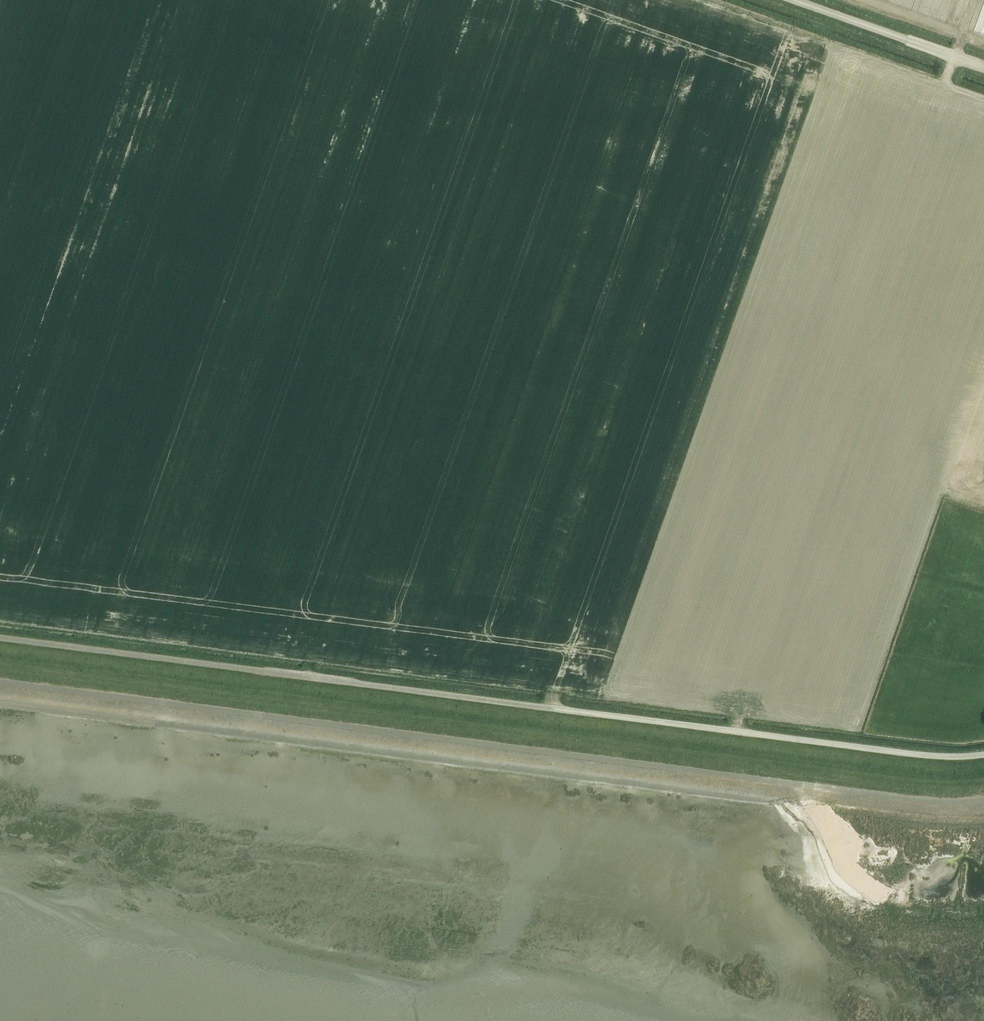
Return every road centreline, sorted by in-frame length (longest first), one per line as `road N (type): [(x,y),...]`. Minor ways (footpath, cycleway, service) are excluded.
road 1 (unclassified): [(983,754),(918,755),(0,638)]
road 2 (unclassified): [(983,68),(792,0)]

